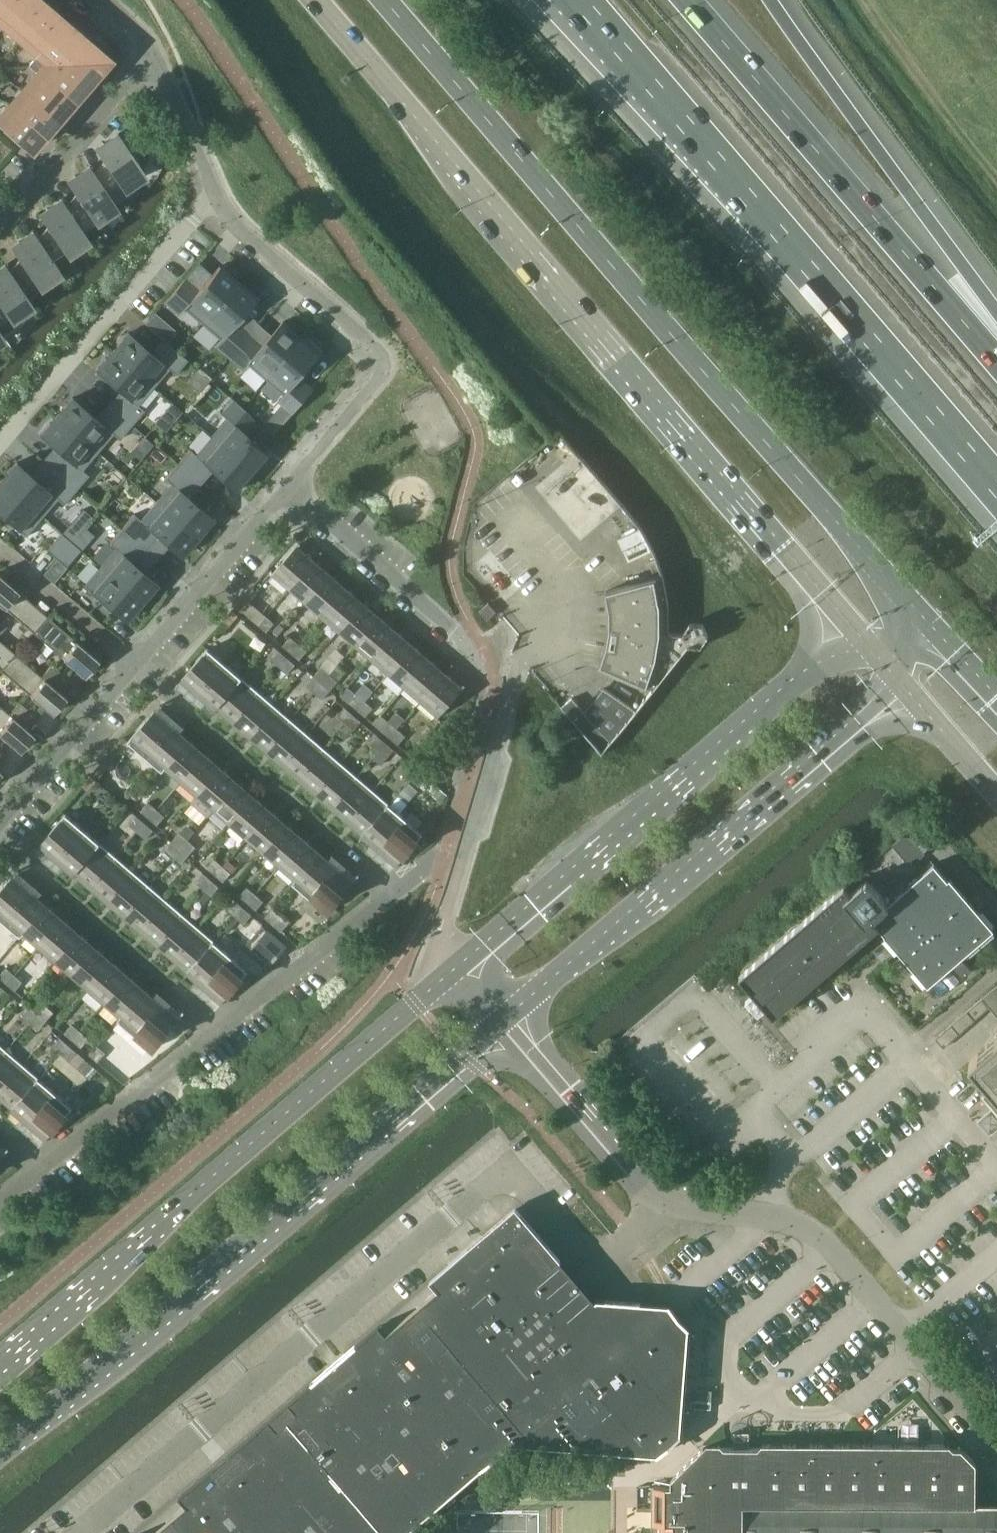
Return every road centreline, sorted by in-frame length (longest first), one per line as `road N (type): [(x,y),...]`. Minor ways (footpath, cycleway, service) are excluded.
road 1 (primary): [(315,0),(869,645)]
road 2 (primary): [(931,623),(385,0)]
road 3 (secondary): [(0,1453),(505,1019)]
road 4 (motorway): [(578,0),(996,487)]
road 5 (secondary): [(456,967),(0,1362)]
road 6 (residential): [(0,1203),(395,894),(442,869)]
road 7 (secondary): [(869,645),(819,662),(785,687),(495,943),(456,967)]
road 8 (secondary): [(505,1019),(894,695),(903,677)]
road 9 (motorway): [(996,359),(690,0)]
road 10 (residential): [(290,484),(386,364),(380,349),(228,218),(218,194)]
road 11 (motorway): [(996,321),(777,0)]
road 12 (unclassified): [(769,1216),(687,1202),(648,1184),(505,1019)]
road 13 (residential): [(218,194),(0,442)]
road 14 (residential): [(0,228),(156,44)]
road 15 (residential): [(133,665),(290,484)]
road 16 (residential): [(458,633),(290,484)]
road 17 (residential): [(0,822),(133,665)]
road 18 (residential): [(0,550),(133,665)]
road 19 (residential): [(218,194),(156,44)]
road 20 (primary): [(903,677),(996,793)]

